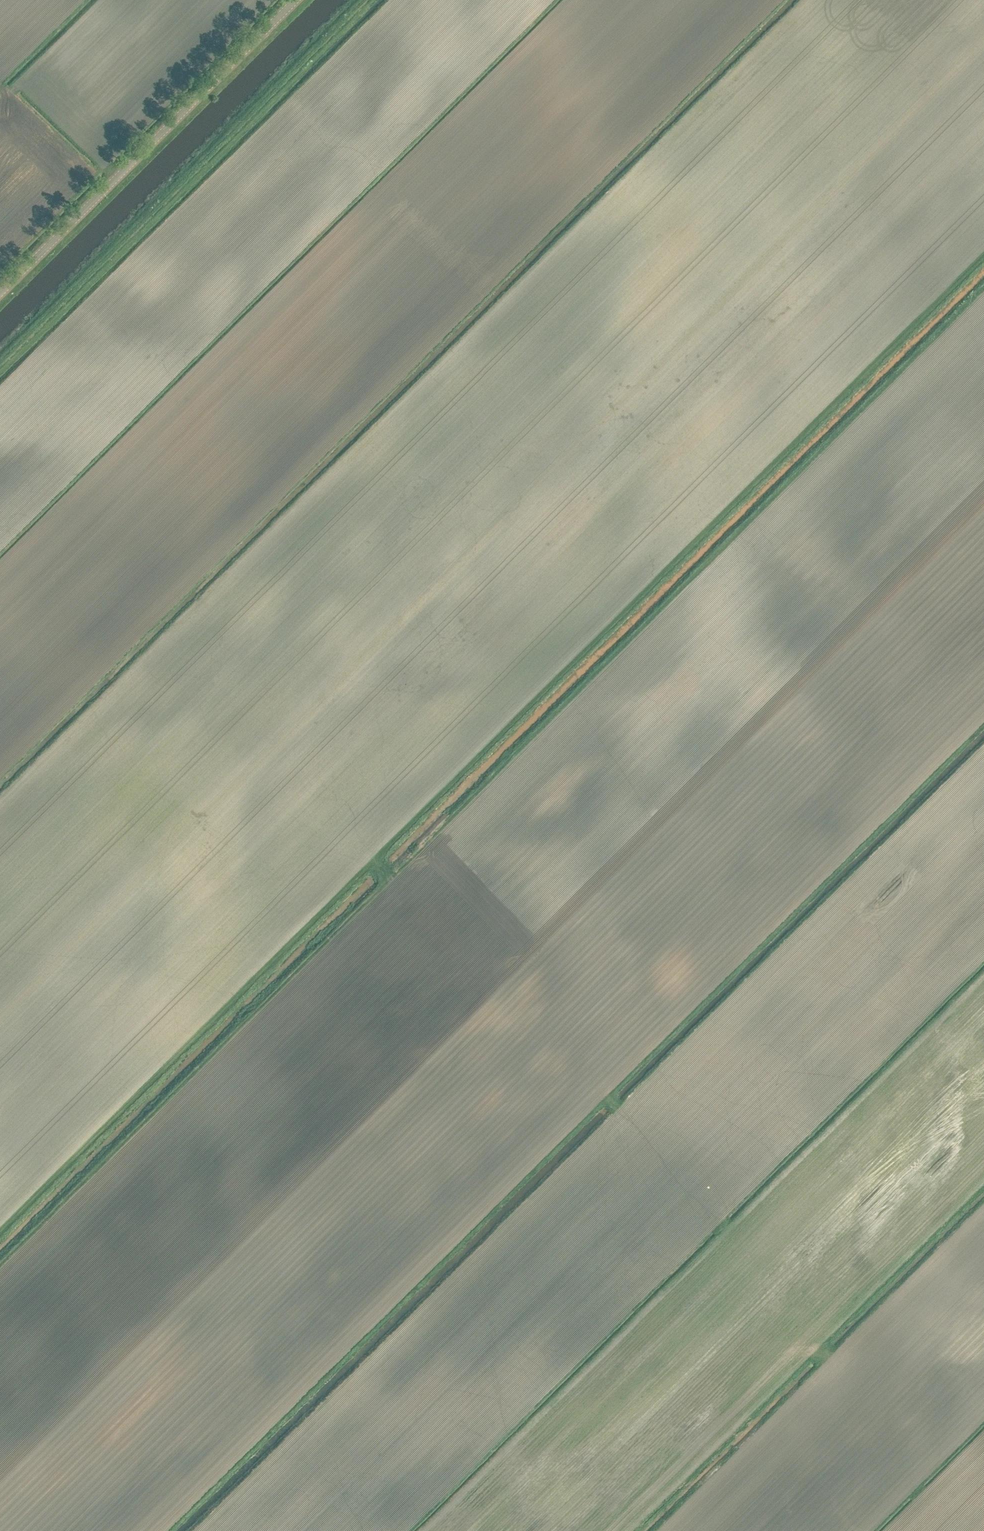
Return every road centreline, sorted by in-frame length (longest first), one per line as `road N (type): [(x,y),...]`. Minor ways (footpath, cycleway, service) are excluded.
road 1 (tertiary): [(0,296),(298,0)]

